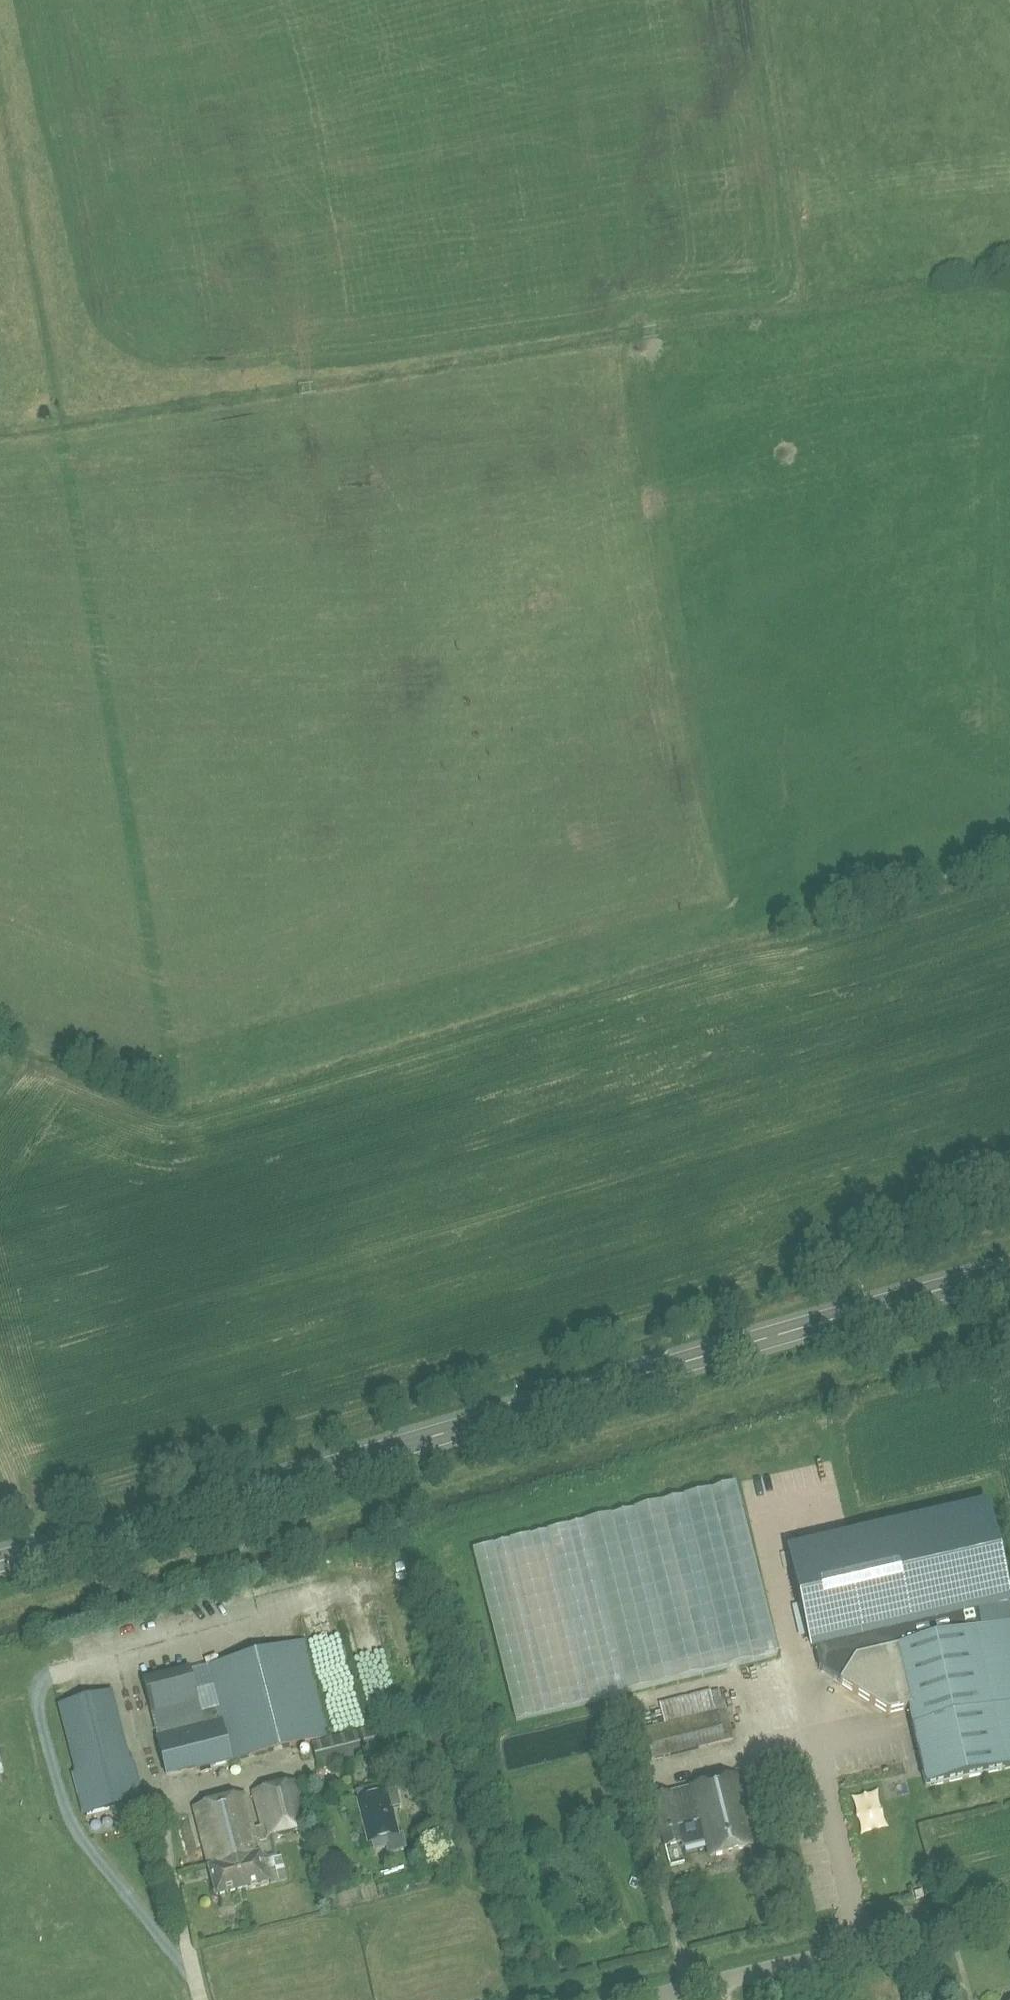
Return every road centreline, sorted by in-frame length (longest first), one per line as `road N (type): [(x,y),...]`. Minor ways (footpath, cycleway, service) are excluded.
road 1 (tertiary): [(1009,1272),(0,1560)]
road 2 (unclassified): [(1009,1913),(640,1999)]

